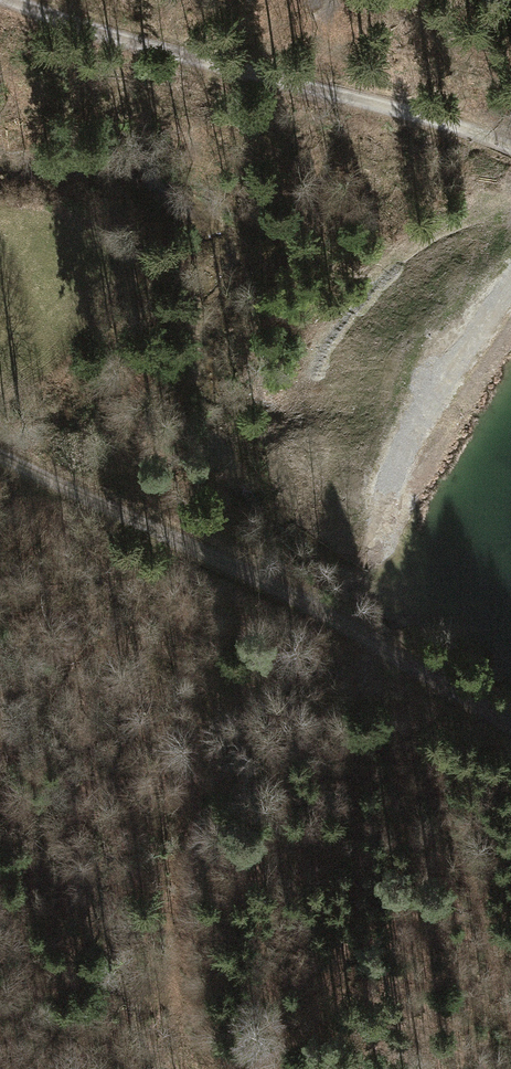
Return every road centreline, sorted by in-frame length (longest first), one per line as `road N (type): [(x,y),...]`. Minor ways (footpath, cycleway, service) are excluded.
road 1 (track): [(0,459),(346,628),(510,728)]
road 2 (track): [(18,0),(510,145)]
road 3 (track): [(411,666),(286,674),(245,693),(216,723),(192,793),(183,1017)]
road 4 (track): [(510,294),(390,472)]

